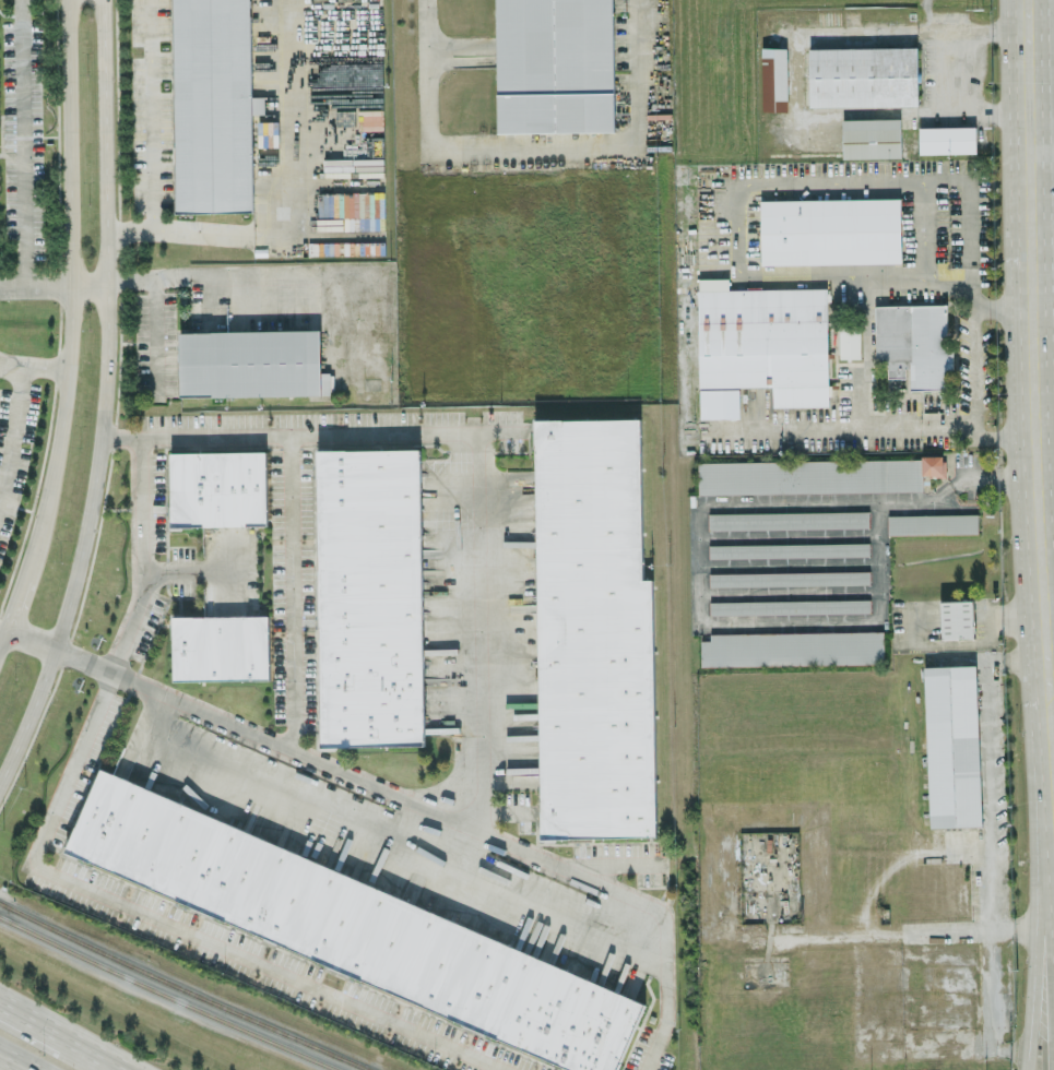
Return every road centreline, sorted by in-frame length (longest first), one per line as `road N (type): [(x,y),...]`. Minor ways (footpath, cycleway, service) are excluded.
road 1 (residential): [(0,779),(32,720),(64,621),(104,438),(110,356),(105,0)]
road 2 (residential): [(66,0),(72,348),(61,437),(25,574)]
road 3 (primary): [(1050,657),(1030,306)]
road 4 (residential): [(696,435),(1035,438)]
road 5 (trunk): [(1053,735),(1032,823),(1023,1069)]
road 6 (primary): [(1030,306),(1027,0)]
road 7 (primary): [(1053,811),(1044,823),(1053,1024)]

